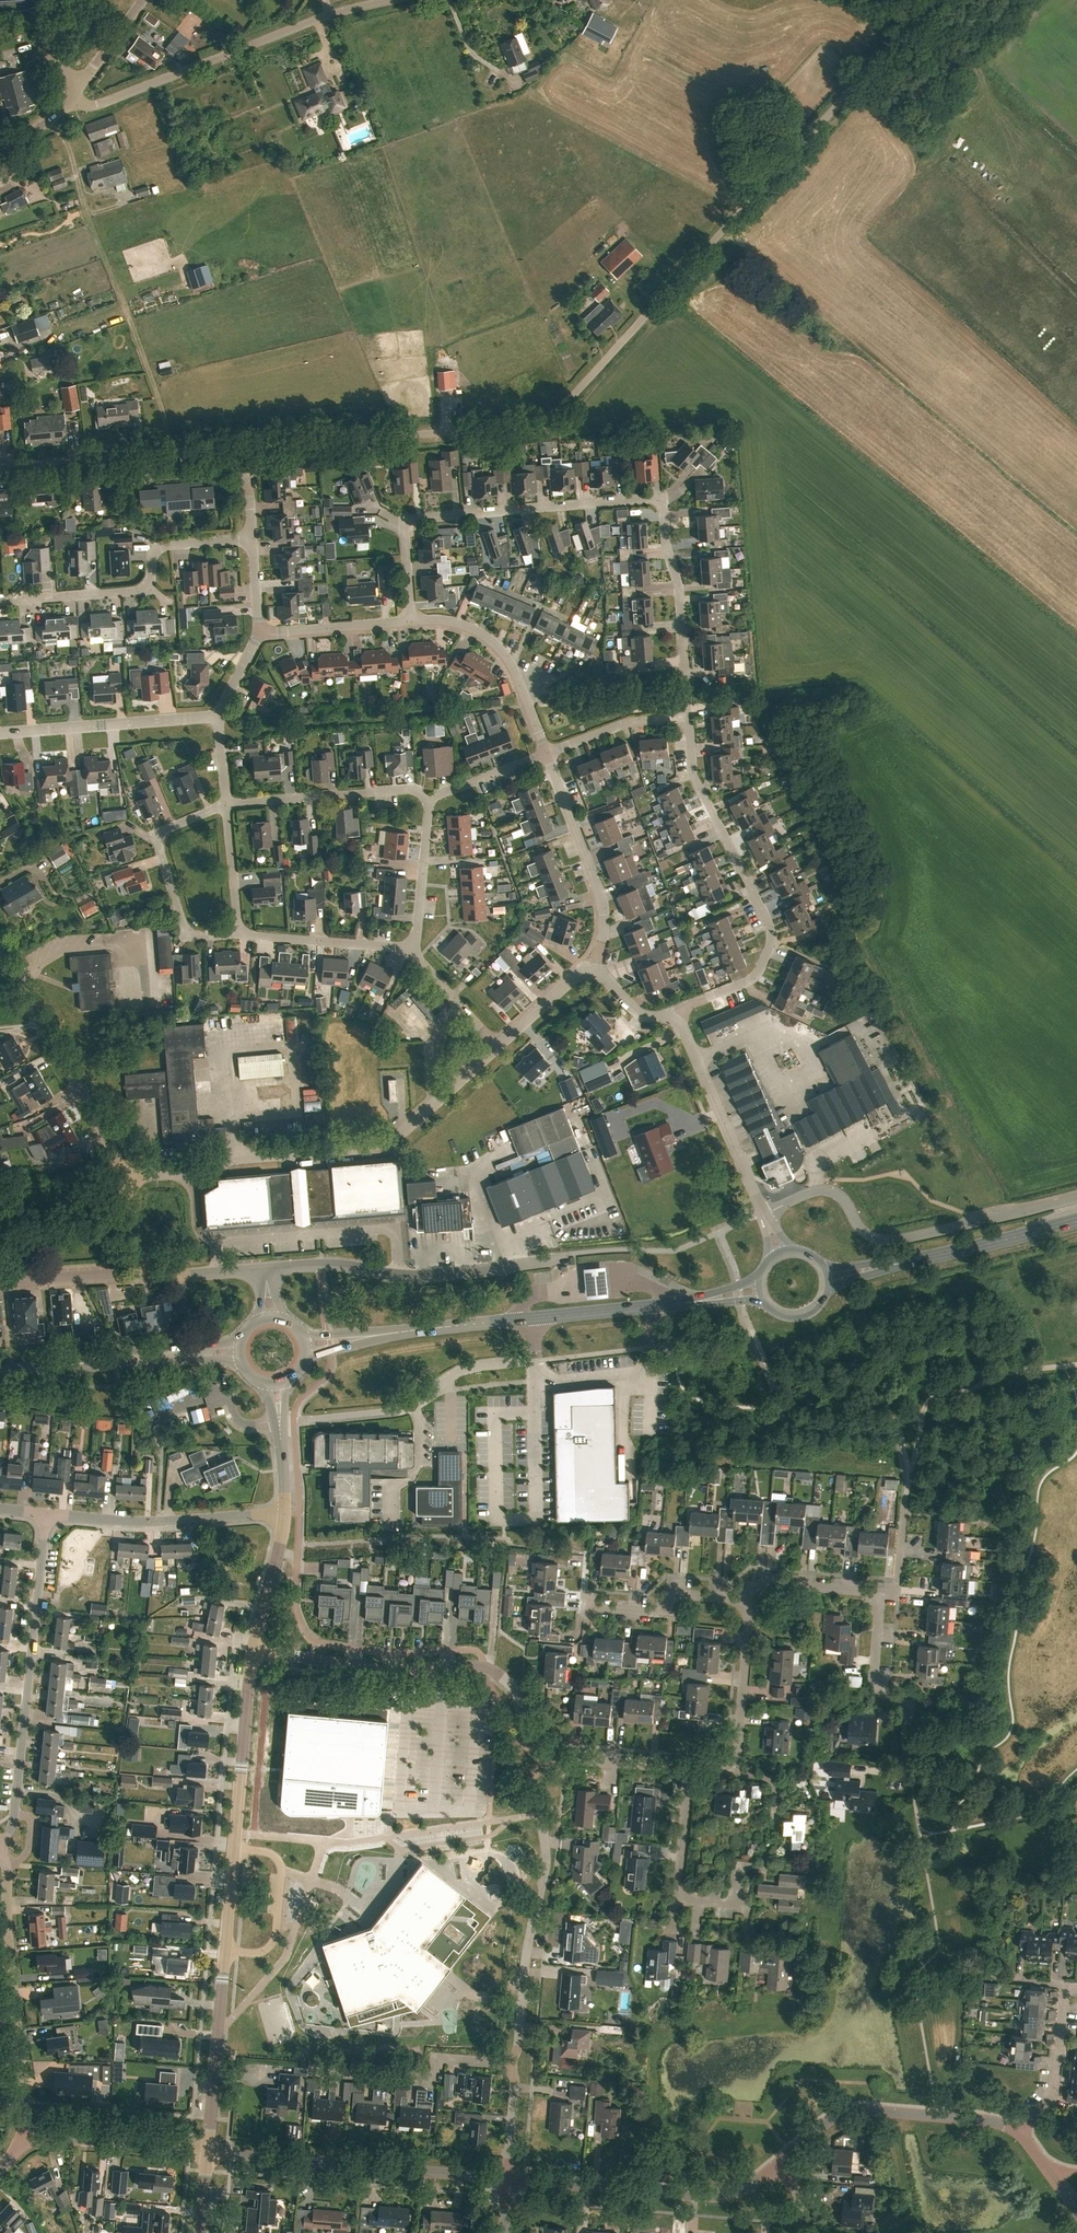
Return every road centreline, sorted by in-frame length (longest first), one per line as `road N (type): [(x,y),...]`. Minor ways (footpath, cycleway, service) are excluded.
road 1 (unclassified): [(230,449),(532,423),(558,410),(933,0)]
road 2 (residential): [(688,718),(679,588),(662,502),(652,498),(404,518),(413,622)]
road 3 (tertiary): [(208,2153),(253,1650)]
road 4 (residential): [(678,1012),(750,980),(771,941),(694,775),(688,718)]
road 5 (track): [(48,122),(64,138),(177,453)]
road 6 (residential): [(541,1760),(528,1743),(518,1694),(485,1667),(383,1670),(253,1650)]
road 7 (unclassified): [(1076,1198),(894,1240),(864,1230),(840,1196),(827,1190),(762,1211)]
road 8 (residential): [(0,1844),(14,1813),(46,1513)]
road 9 (unclassified): [(70,104),(95,105),(382,0)]
road 10 (residential): [(122,1177),(374,1146),(434,1103)]
road 11 (residential): [(510,2063),(547,1860),(536,1791),(541,1760)]
road 12 (unclassified): [(508,2178),(208,2153)]
road 13 (residential): [(0,601),(144,589),(159,547),(253,539)]
road 14 (residential): [(23,2136),(7,1868),(0,1860)]
road 15 (unclassified): [(777,2162),(718,2196),(508,2178)]
road 16 (unclassified): [(1019,2133),(988,2120),(847,2110),(777,2162)]
road 17 (residential): [(400,1276),(397,1229),(215,1243),(216,1273)]
road 18 (primary): [(826,1278),(1076,1219)]
road 19 (unclassified): [(122,1177),(107,1137),(0,957)]
road 20 (primary): [(0,1371),(239,1351)]
road 21 (residential): [(46,1513),(130,1521),(284,1514)]
road 22 (unclassified): [(0,467),(230,449)]
road 23 (residential): [(750,1604),(678,1595),(652,1616),(584,1608),(588,1552)]
road 24 (primary): [(304,1344),(533,1317)]
road 25 (primary): [(533,1317),(760,1287)]
road 26 (residential): [(237,934),(189,937),(158,842),(162,832),(226,805)]
road 27 (residential): [(594,965),(603,902),(546,753)]
road 28 (residential): [(310,2068),(435,2079),(437,2058),(510,2063)]
road 29 (residential): [(742,1864),(726,1903),(679,1899),(688,1769)]
road 30 (residential): [(218,715),(0,732)]
road 31 (residential): [(762,1211),(678,1012)]
road 32 (residential): [(895,1782),(911,1706),(880,1689),(874,1669),(879,1591)]
road 33 (residential): [(430,803),(414,790),(226,805)]
road 34 (residential): [(688,1769),(722,1771),(736,1759),(750,1604)]
road 35 (residential): [(413,622),(450,621),(501,653),(546,753)]
road 36 (residential): [(279,1421),(410,1406),(472,1368)]
road 37 (residential): [(208,2153),(23,2136)]
road 38 (residential): [(413,948),(237,934)]
road 39 (residential): [(568,1254),(400,1276)]
road 40 (residential): [(1066,1987),(1053,2094),(1019,2133)]
road 41 (residential): [(260,633),(413,622)]
road 42 (residential): [(688,718),(619,724),(546,753)]
road 43 (residential): [(0,1282),(147,1272)]
road 44 (residential): [(688,1769),(541,1760)]
road 45 (residential): [(413,948),(430,803)]
road 46 (residential): [(750,1604),(751,1591),(768,1584),(879,1591)]
road 47 (tertiary): [(253,1650),(284,1514)]
road 48 (residential): [(400,1276),(332,1263),(267,1269)]
road 49 (residential): [(237,934),(226,805)]
road 50 (residential): [(430,803),(546,753)]
road 51 (residential): [(499,1046),(594,965)]

